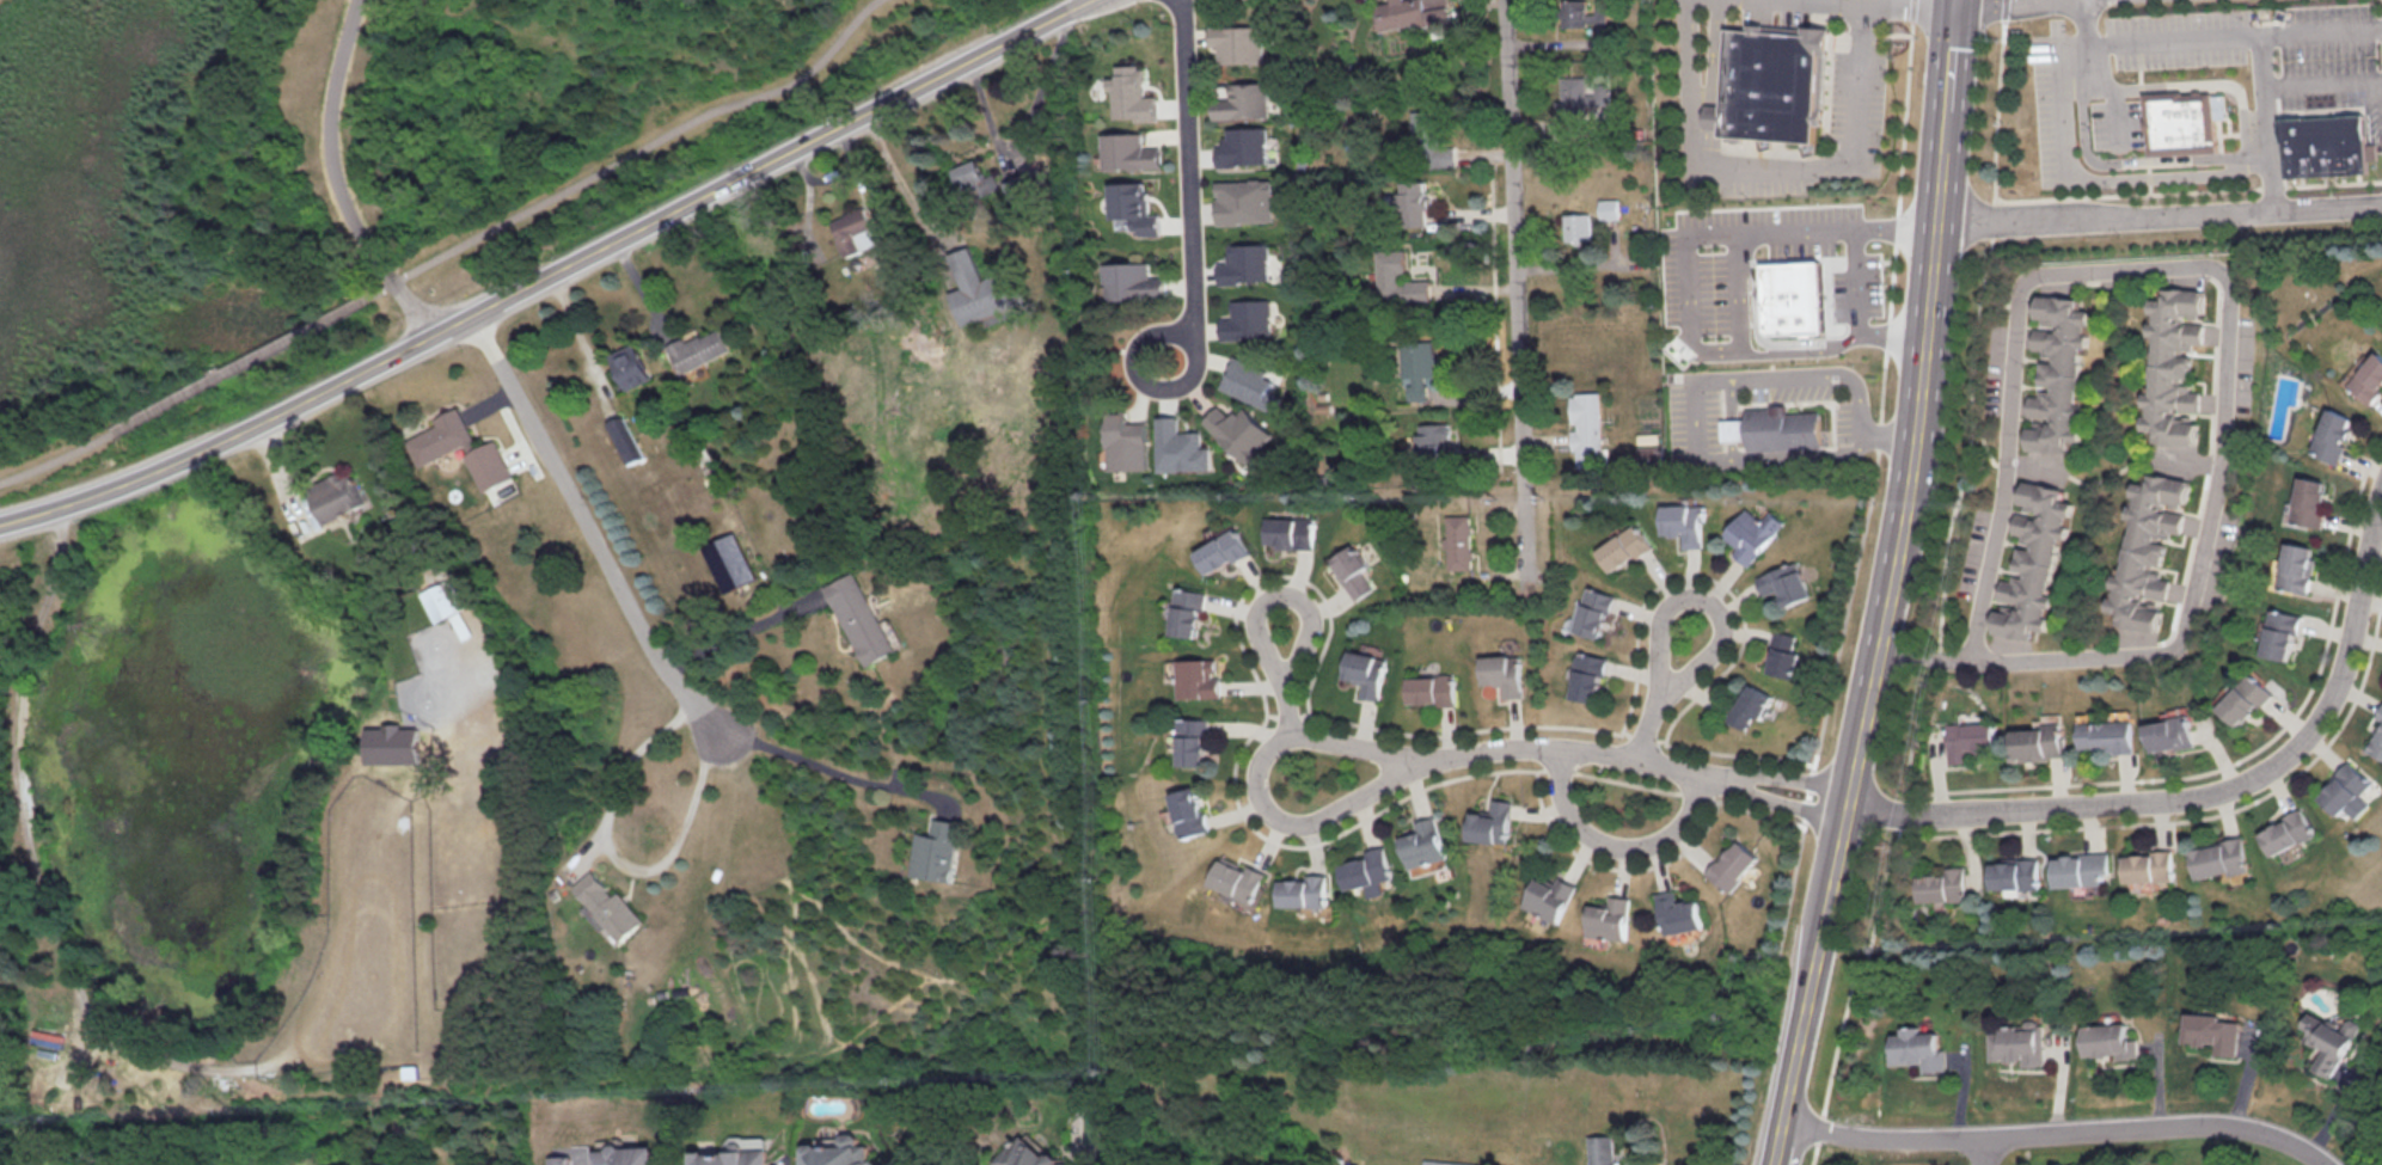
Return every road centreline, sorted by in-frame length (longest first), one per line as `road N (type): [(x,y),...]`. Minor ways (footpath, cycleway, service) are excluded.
road 1 (tertiary): [(0,525),(111,489),(326,392),(1084,1)]
road 2 (residential): [(1844,805),(1927,816),(2186,798),(2264,768),(2321,701),(2381,477)]
road 3 (residential): [(1503,0),(1526,591)]
road 4 (residential): [(1780,1121),(1898,1139),(2236,1126),(2276,1135),(2323,1164)]
road 5 (residential): [(469,318),(661,666),(717,724)]
road 6 (residential): [(1412,762),(1561,748),(1844,805)]
road 7 (residential): [(1412,762),(1306,824),(1272,815),(1254,778),(1259,758),(1290,738),(1412,762)]
road 8 (secondary): [(1936,223),(1894,569)]
road 9 (residential): [(1188,343),(1196,315),(1188,0)]
road 10 (residential): [(1642,762),(1665,692),(1666,615),(1680,599),(1710,600),(1726,615),(1727,636),(1719,652),(1665,692)]
road 11 (secondary): [(1844,805),(1780,1121)]
road 12 (residential): [(1703,775),(1686,822),(1664,841),(1606,844),(1569,813),(1561,748)]
road 13 (secondary): [(1954,2),(1936,223)]
road 14 (residential): [(1175,333),(1155,336),(1140,350),(1139,373),(1150,387),(1176,391),(1192,378),(1193,349),(1175,333)]
road 15 (secondary): [(1878,646),(1844,805)]
road 16 (residential): [(1287,578),(1290,738)]

